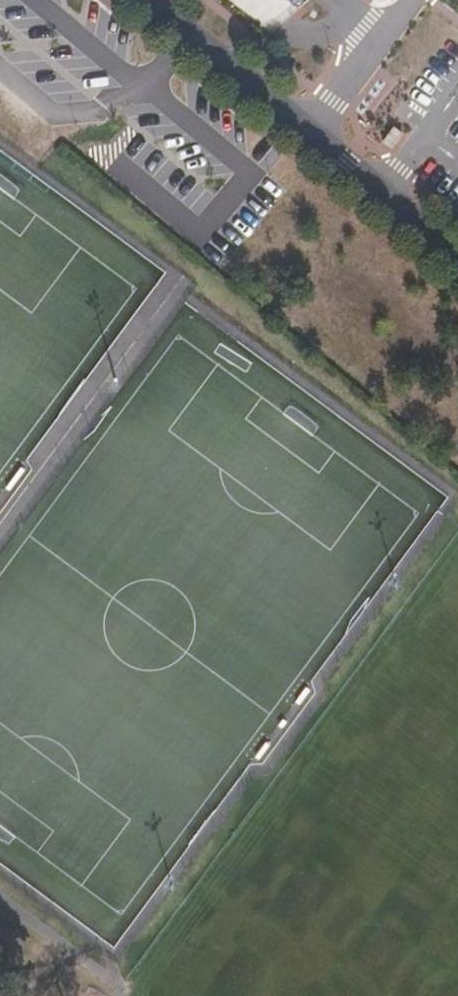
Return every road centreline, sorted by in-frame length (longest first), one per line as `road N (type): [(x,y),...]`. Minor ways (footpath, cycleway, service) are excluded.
road 1 (residential): [(148,0),(457,254)]

